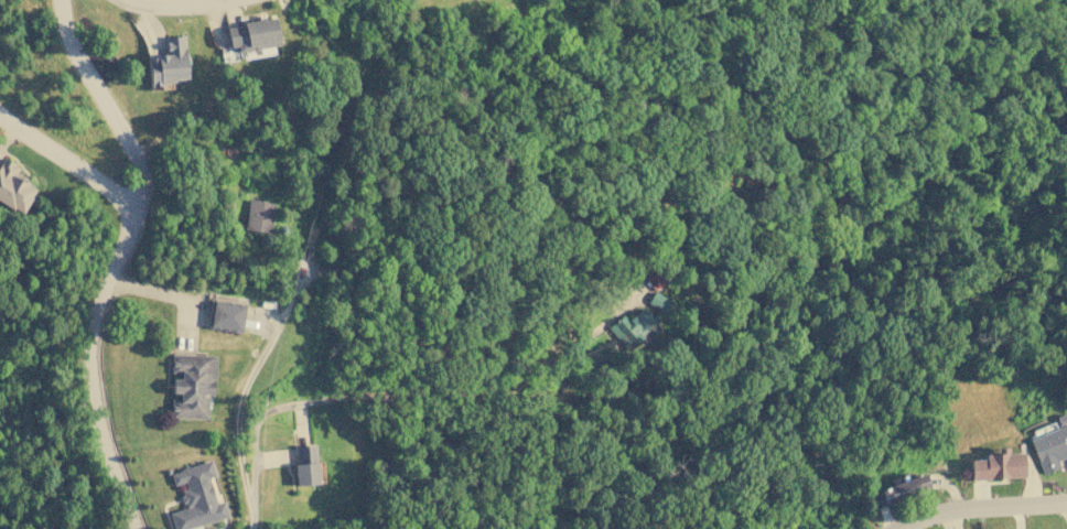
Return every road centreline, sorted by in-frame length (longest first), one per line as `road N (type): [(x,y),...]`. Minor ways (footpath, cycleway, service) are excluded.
road 1 (residential): [(139,528),(101,423),(93,347),(137,206),(129,141),(97,91),(72,0)]
road 2 (residential): [(291,307),(241,396),(238,436),(254,528)]
road 3 (residential): [(897,528),(972,507),(1066,502)]
road 4 (residential): [(0,112),(137,206)]
road 5 (residential): [(285,0),(183,15),(127,0)]

